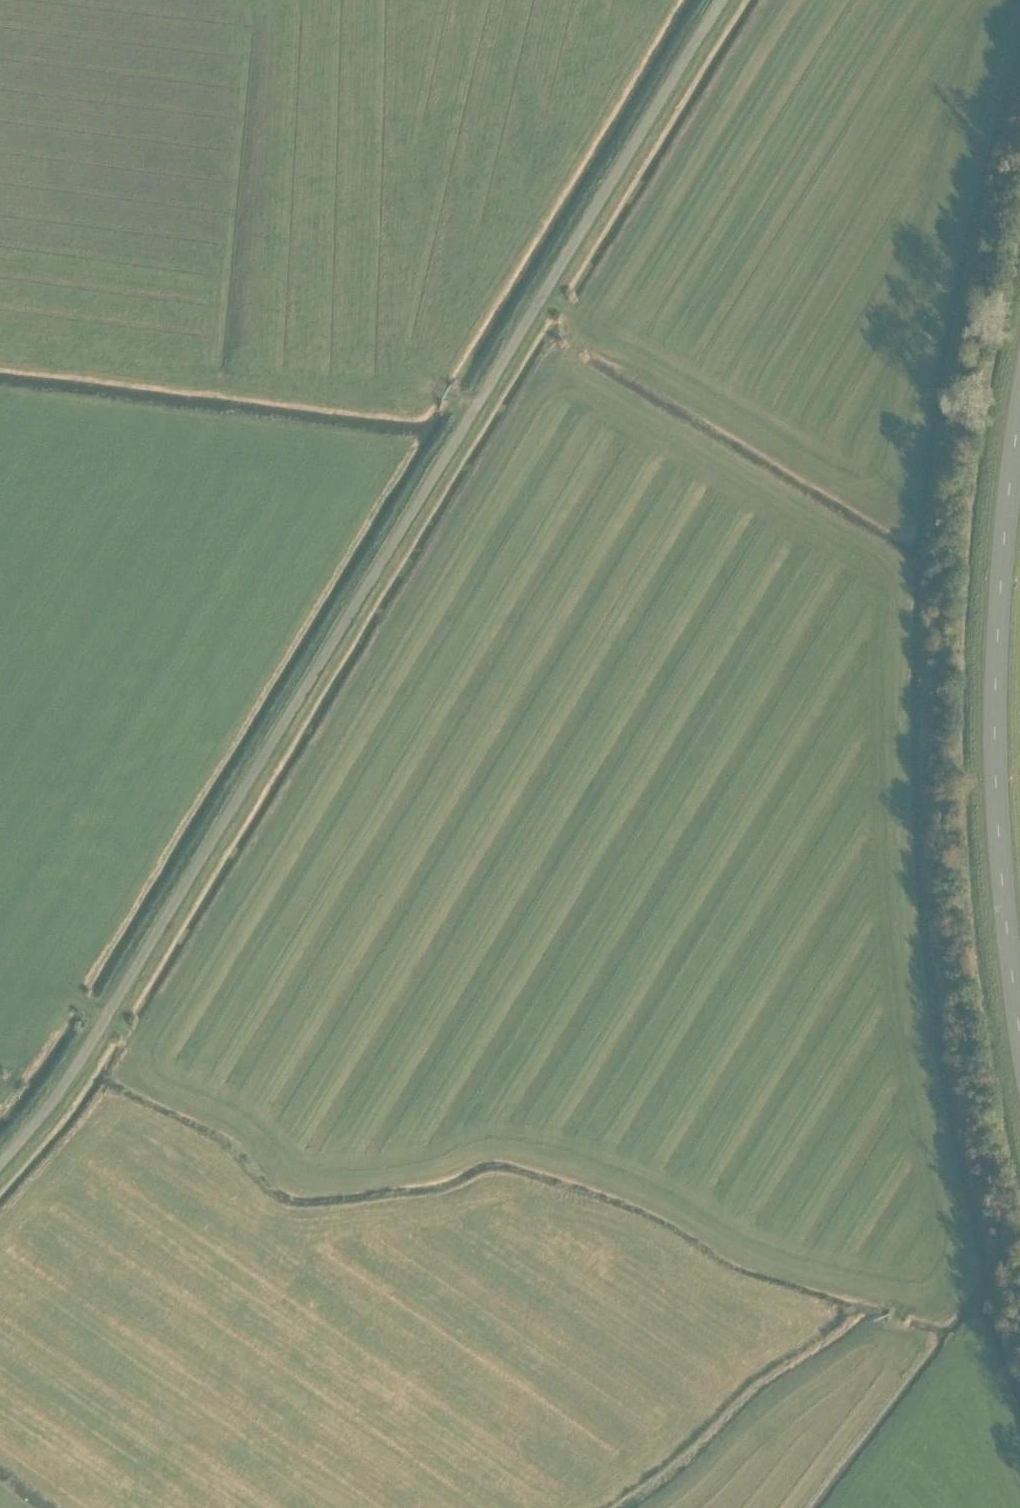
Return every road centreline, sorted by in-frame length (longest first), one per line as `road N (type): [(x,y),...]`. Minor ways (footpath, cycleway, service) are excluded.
road 1 (unclassified): [(0,1163),(75,1072),(725,0)]
road 2 (secondary): [(1019,1032),(1000,850),(996,712),(1019,406)]

